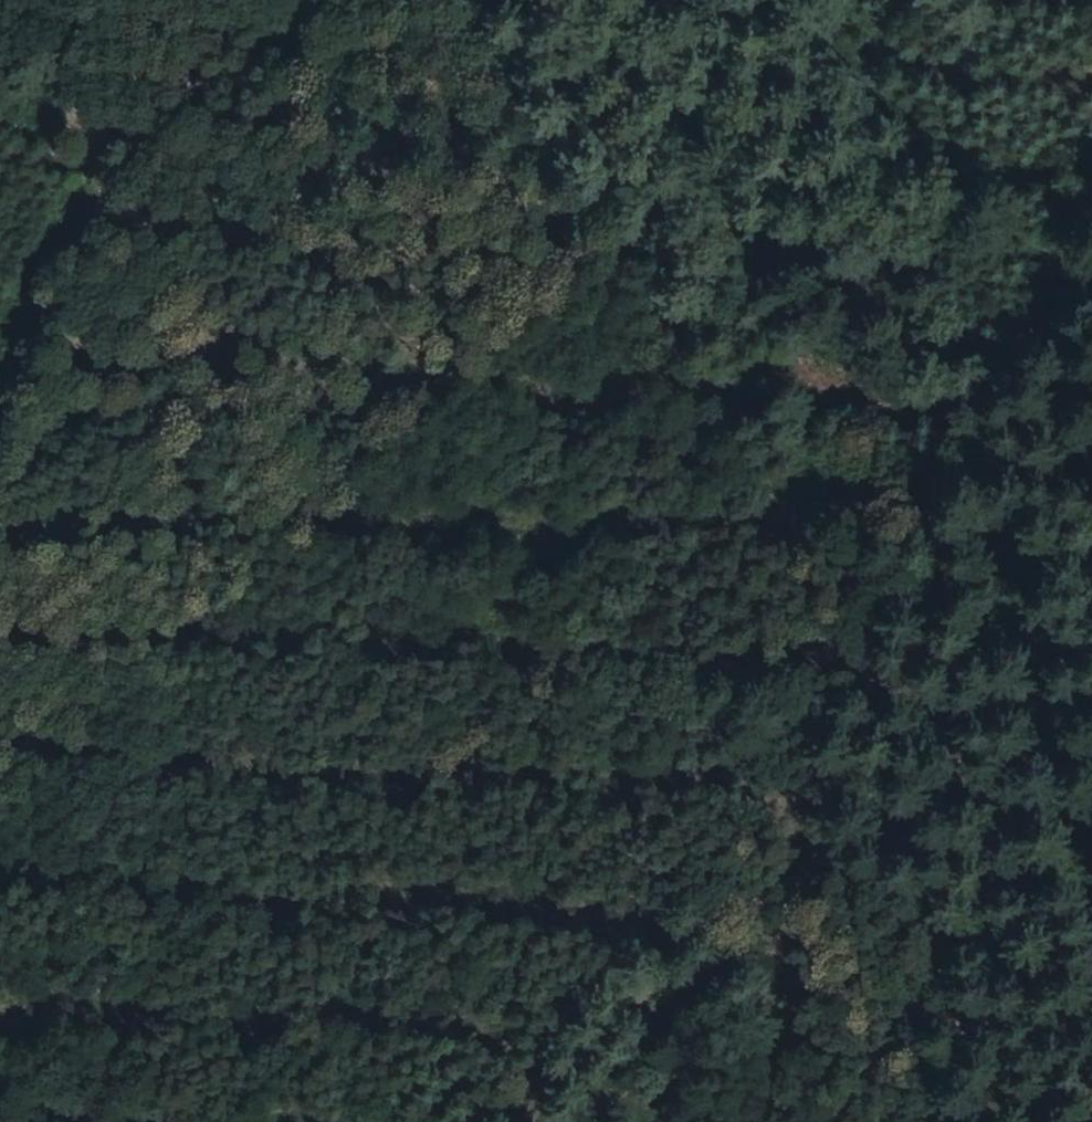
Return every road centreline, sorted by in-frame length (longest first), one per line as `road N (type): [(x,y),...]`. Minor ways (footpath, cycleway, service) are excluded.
road 1 (track): [(522,1121),(740,873),(852,620),(1091,222)]

